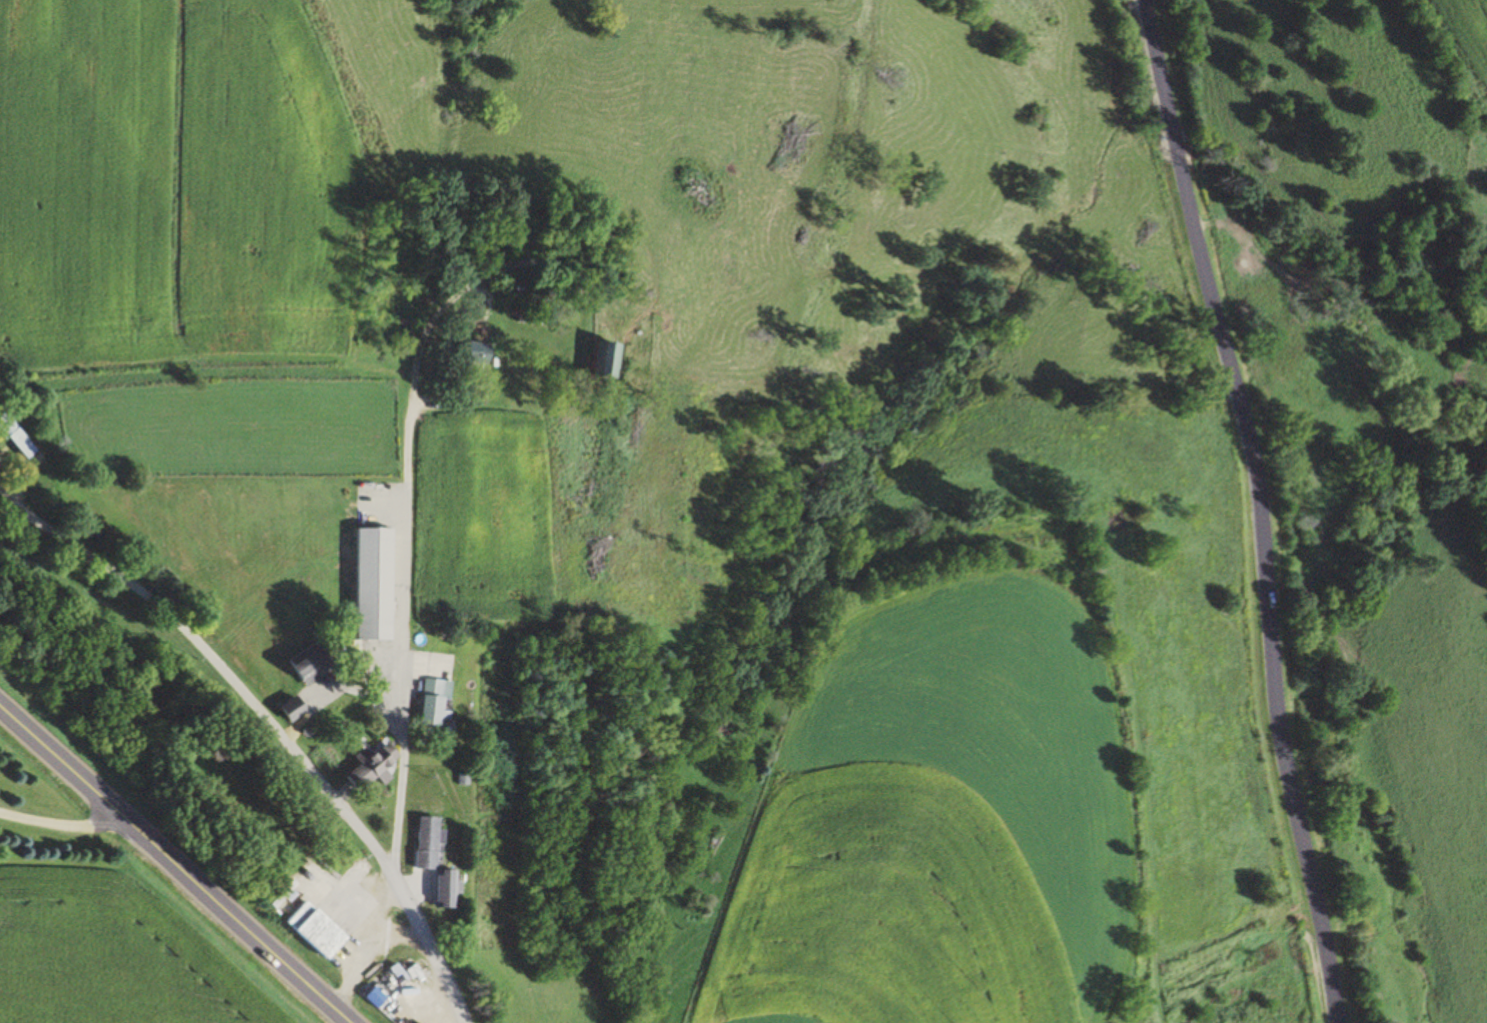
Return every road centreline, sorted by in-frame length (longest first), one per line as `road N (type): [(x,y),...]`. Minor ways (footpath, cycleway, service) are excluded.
road 1 (residential): [(1337,1022),(1281,745),(1253,465),(1145,0)]
road 2 (residential): [(466,1022),(395,875),(250,700),(181,624),(4,488)]
road 3 (secondary): [(353,1022),(0,703)]
road 4 (residential): [(395,875),(416,402)]

